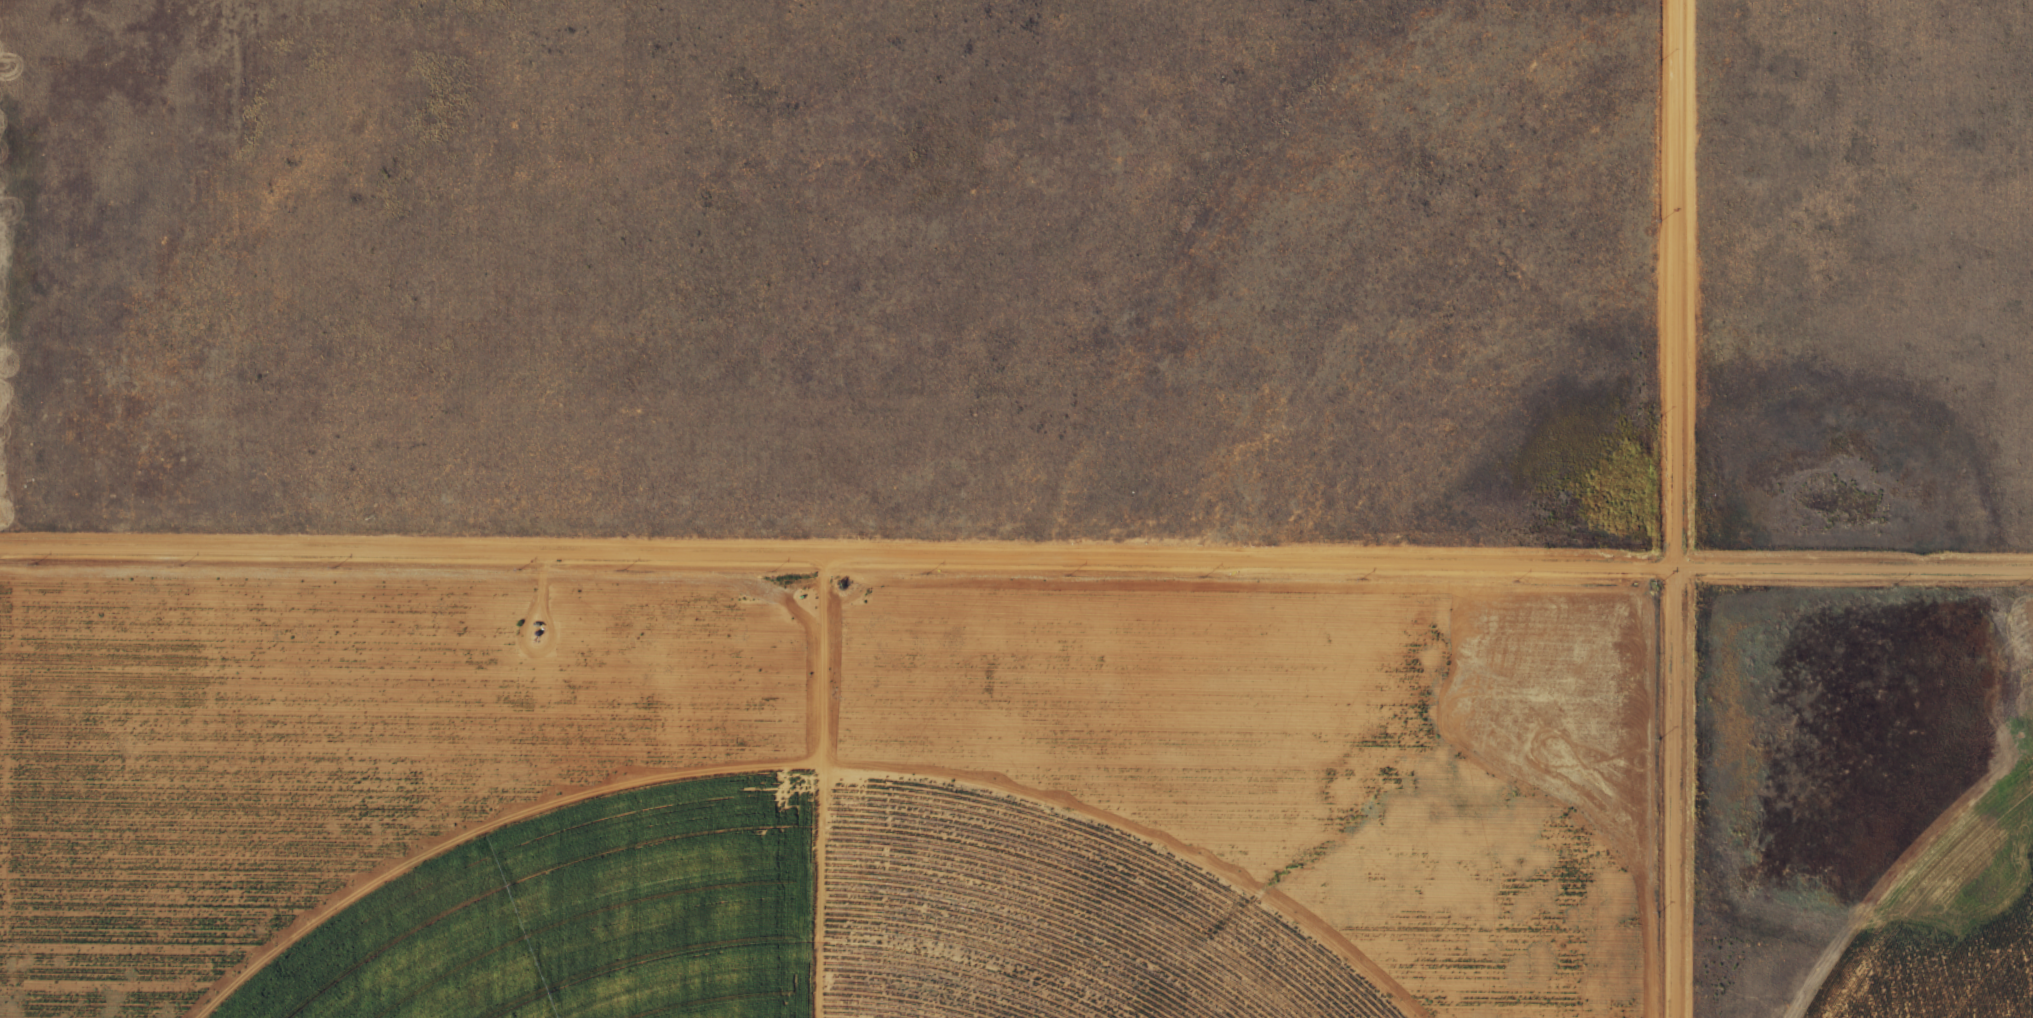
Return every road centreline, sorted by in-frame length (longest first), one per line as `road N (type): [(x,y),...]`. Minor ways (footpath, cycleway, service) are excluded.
road 1 (residential): [(2032,568),(0,550)]
road 2 (residential): [(1700,1017),(1710,0)]
road 3 (residential): [(714,1017),(713,555)]

